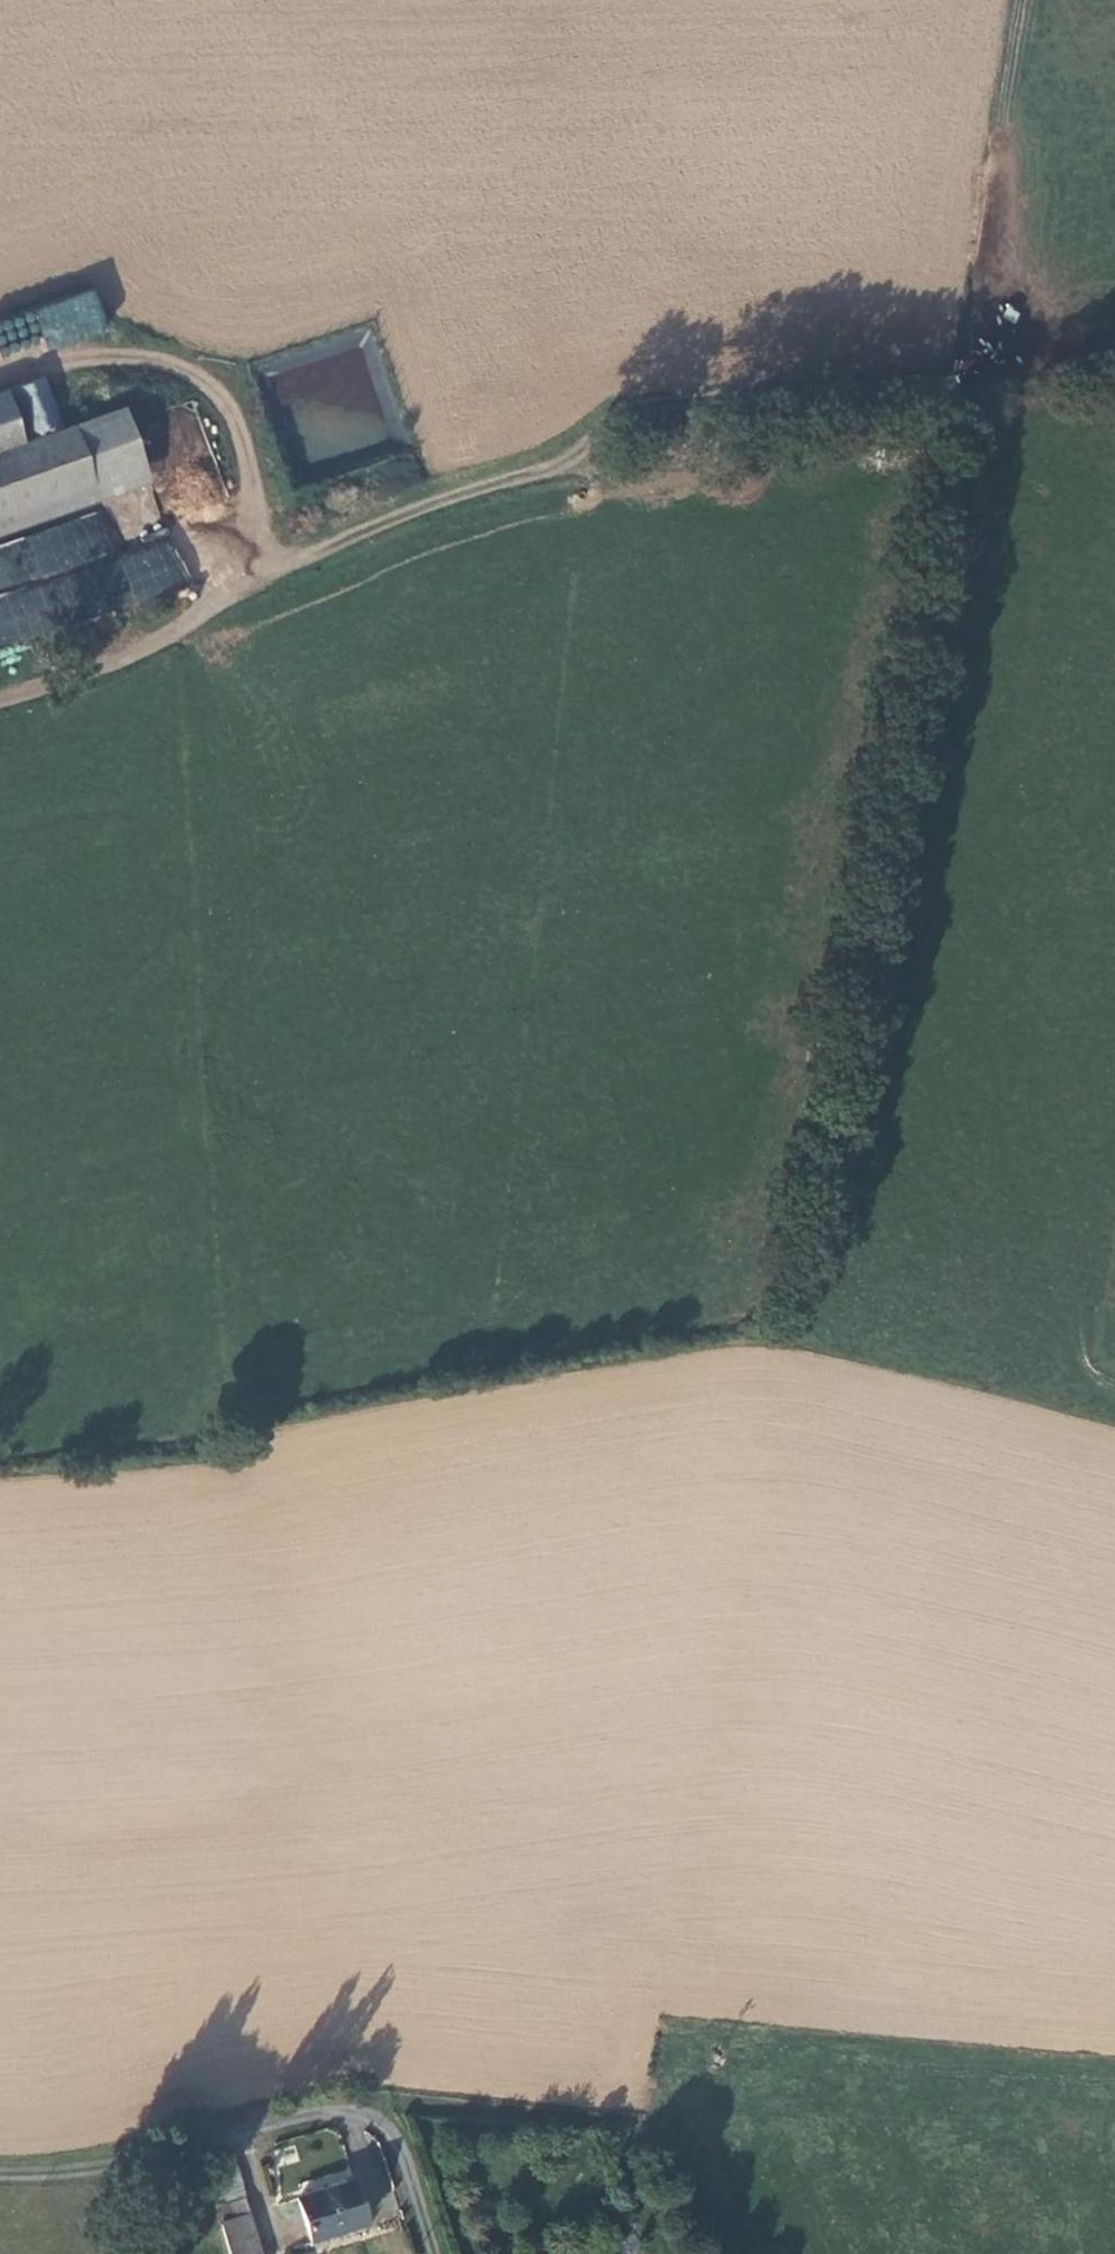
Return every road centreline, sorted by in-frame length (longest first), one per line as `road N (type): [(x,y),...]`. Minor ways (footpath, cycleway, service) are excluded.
road 1 (track): [(1114,363),(648,406),(566,436),(525,478),(285,563),(172,639)]

